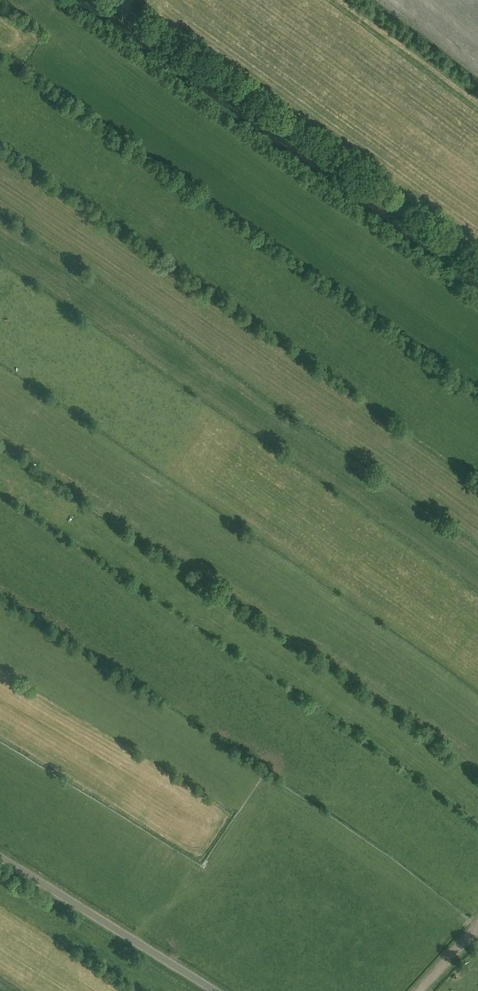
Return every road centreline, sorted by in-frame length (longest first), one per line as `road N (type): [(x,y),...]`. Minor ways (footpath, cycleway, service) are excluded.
road 1 (unclassified): [(477,268),(103,0)]
road 2 (unclassified): [(213,990),(0,856)]

